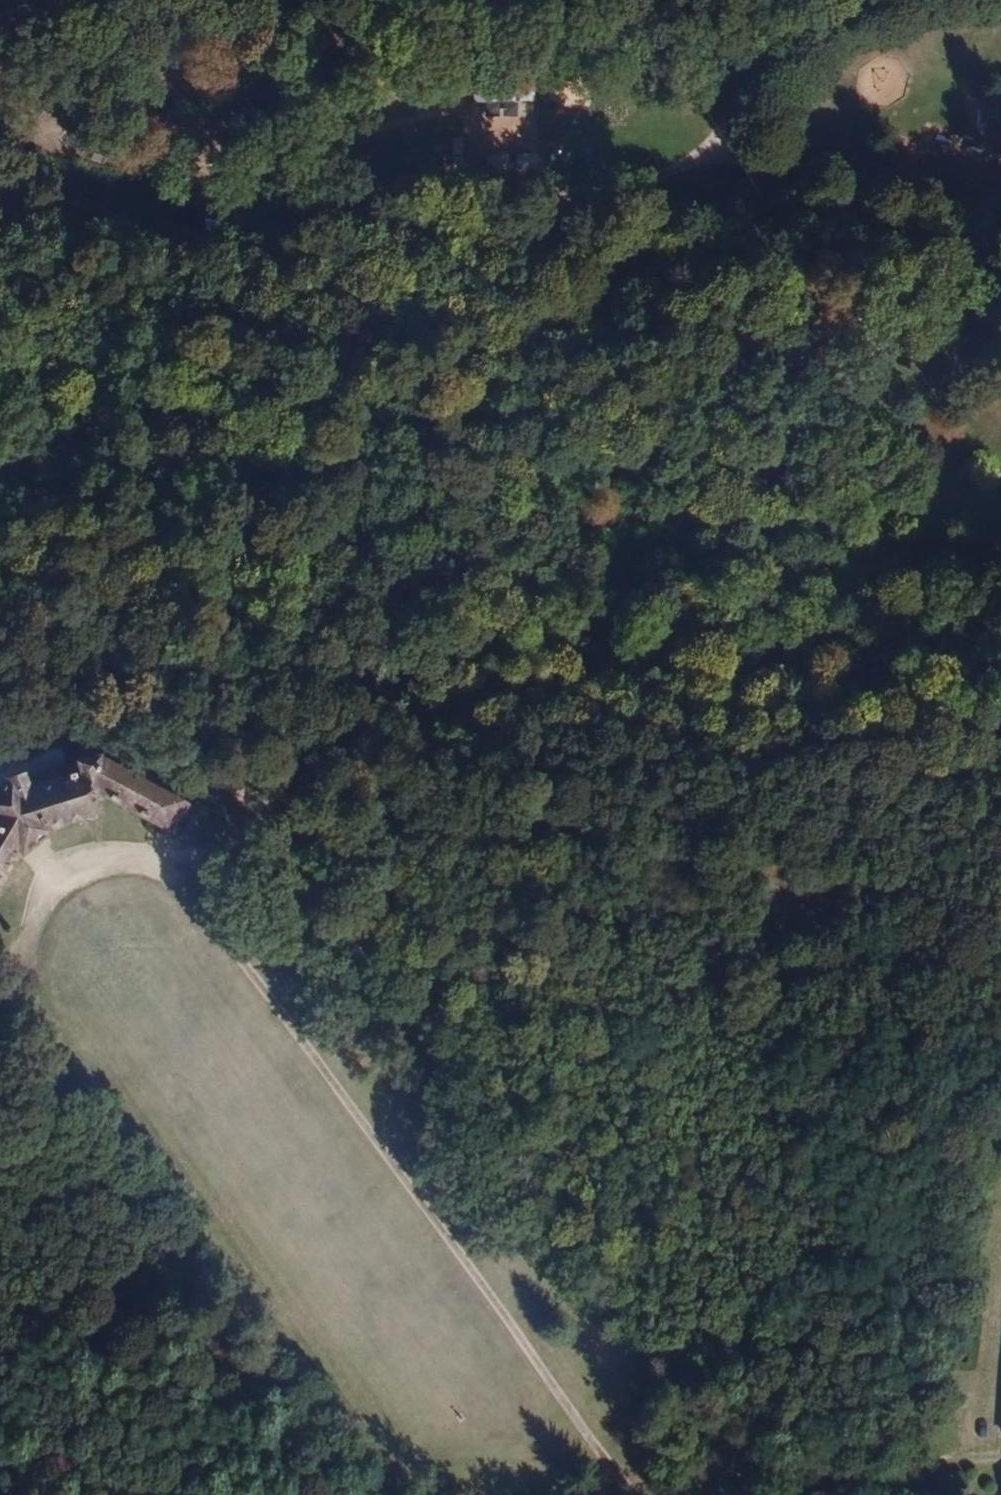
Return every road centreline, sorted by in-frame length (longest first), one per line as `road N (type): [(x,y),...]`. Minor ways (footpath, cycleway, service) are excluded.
road 1 (track): [(956,573),(852,457),(712,337),(535,325)]
road 2 (track): [(1000,572),(656,567)]

